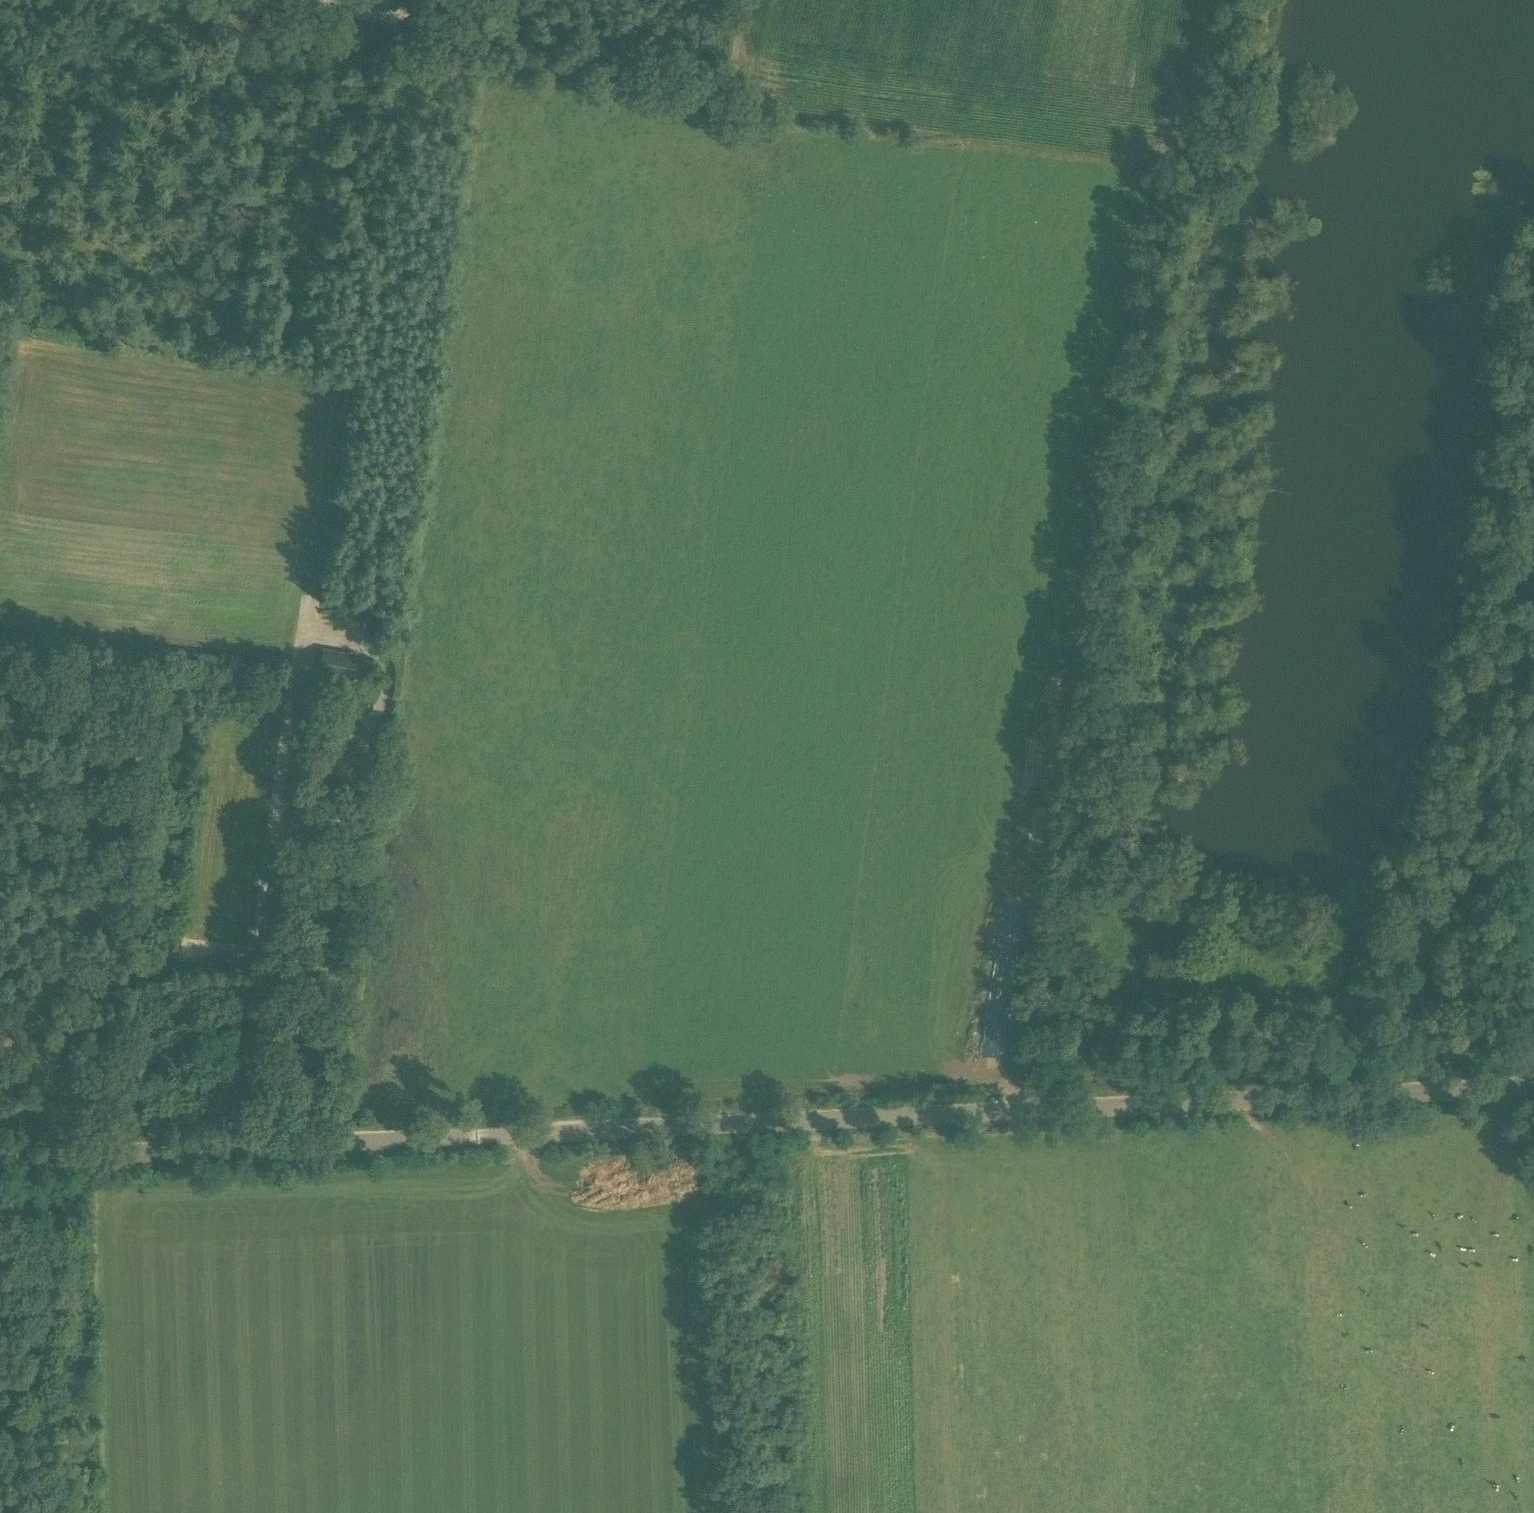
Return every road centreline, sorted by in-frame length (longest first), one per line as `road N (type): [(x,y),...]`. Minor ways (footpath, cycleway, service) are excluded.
road 1 (unclassified): [(0,1161),(1533,1084)]

